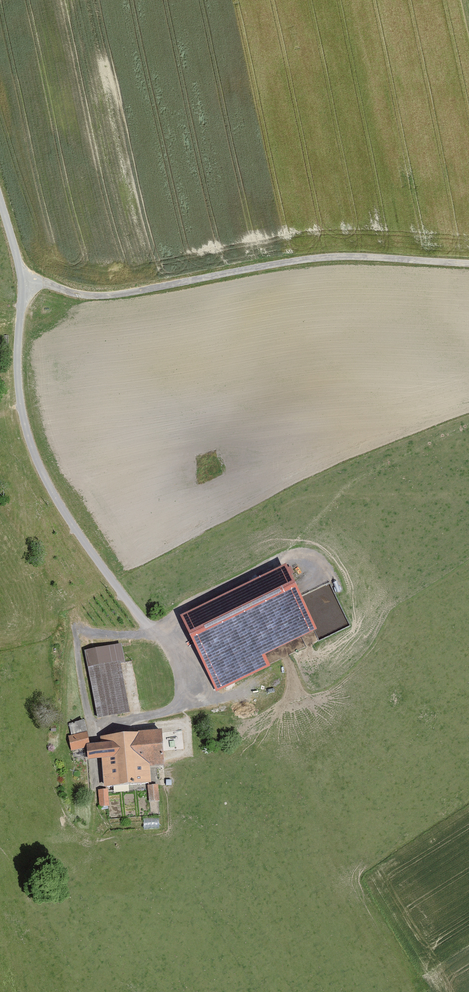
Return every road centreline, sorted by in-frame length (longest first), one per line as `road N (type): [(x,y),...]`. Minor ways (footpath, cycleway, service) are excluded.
road 1 (track): [(0,204),(27,276),(76,295),(124,294),(340,256),(468,263)]
road 2 (track): [(27,276),(18,357),(33,452),(69,519),(154,632)]
road 3 (track): [(154,632),(78,632),(94,728),(178,708),(188,691),(172,642)]

